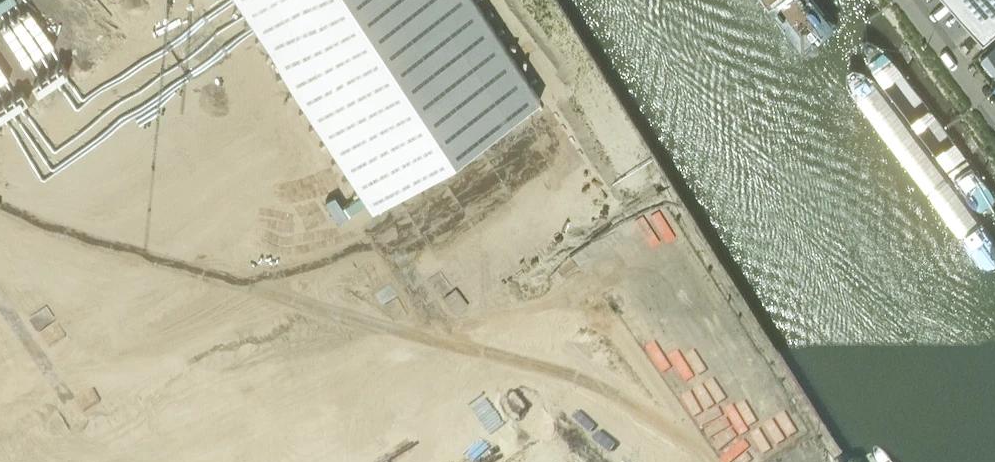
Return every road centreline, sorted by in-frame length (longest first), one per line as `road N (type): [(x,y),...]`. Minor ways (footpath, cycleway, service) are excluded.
road 1 (unclassified): [(99,0),(572,282),(626,342),(704,461)]
road 2 (unclassified): [(994,119),(904,0)]

